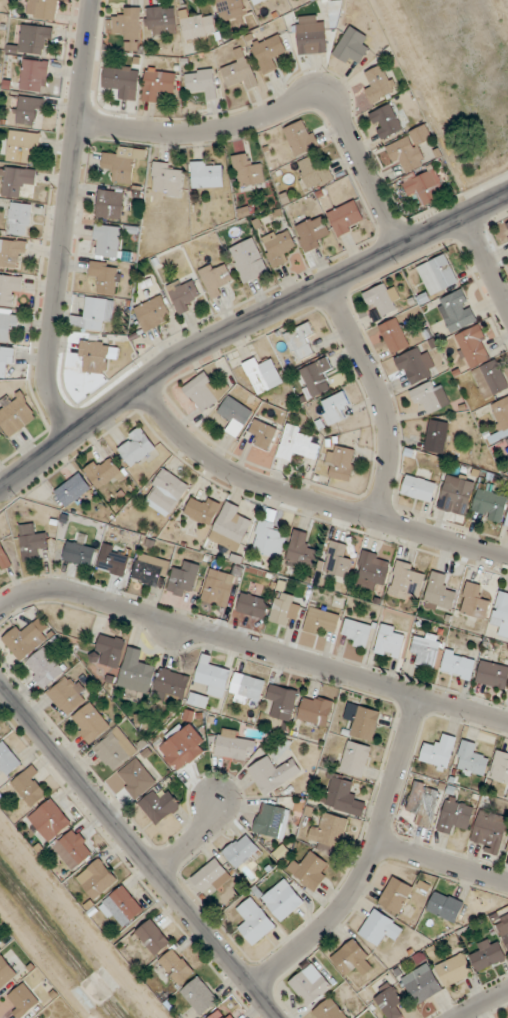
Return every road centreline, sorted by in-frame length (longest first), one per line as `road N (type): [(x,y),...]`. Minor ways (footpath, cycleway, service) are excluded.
road 1 (tertiary): [(0,486),(186,352),(507,195)]
road 2 (residential): [(0,607),(28,592),(64,590),(507,722)]
road 3 (residential): [(74,432),(52,397),(48,369),(93,0)]
road 4 (residential): [(0,686),(276,1017)]
road 5 (residential): [(78,122),(191,133),(319,92),(336,104),(403,245)]
road 6 (residential): [(139,387),(192,446),(231,473),(507,558)]
road 7 (residential): [(251,986),(322,927),(358,882),(418,696)]
road 8 (residential): [(327,284),(388,429),(375,518)]
road 9 (residential): [(375,843),(507,882)]

